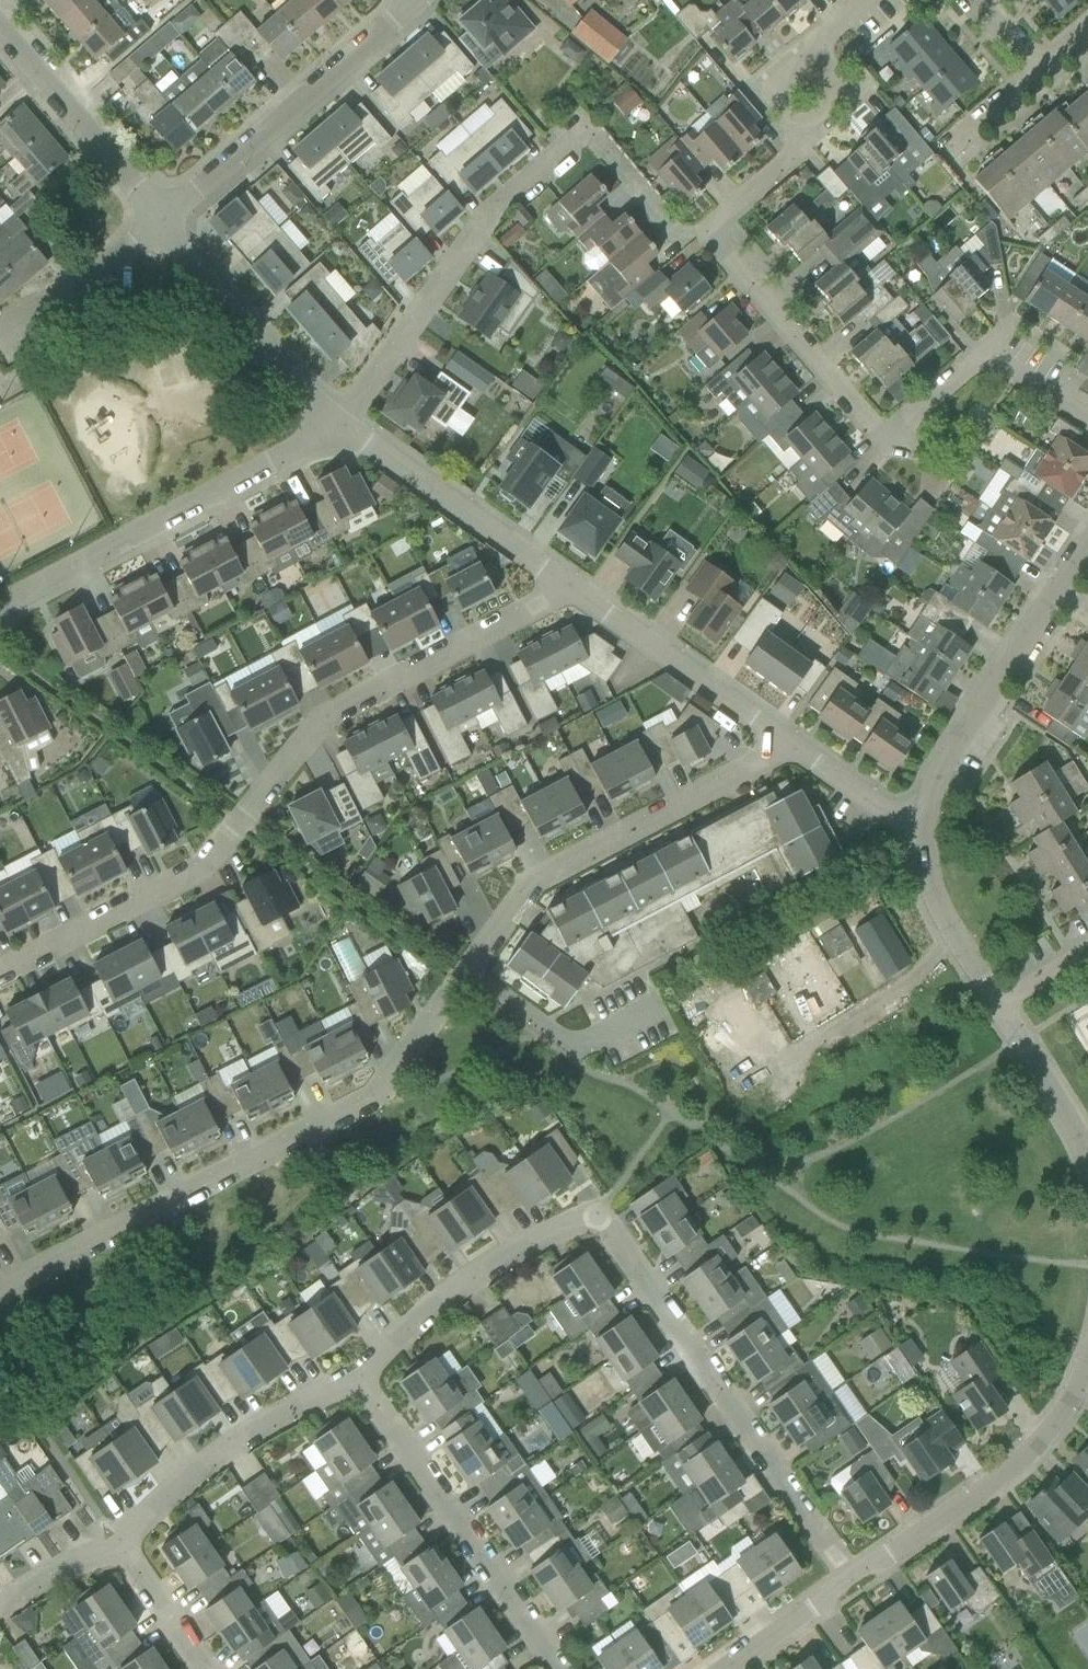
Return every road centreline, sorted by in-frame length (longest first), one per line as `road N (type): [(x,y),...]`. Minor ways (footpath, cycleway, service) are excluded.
road 1 (residential): [(0,1308),(354,1108),(390,1079),(547,873),(795,749)]
road 2 (residential): [(0,972),(212,864),(329,733),(571,586)]
road 3 (residential): [(341,416),(459,255),(586,146),(604,141),(696,243),(721,238)]
road 4 (residential): [(1087,422),(1004,366),(985,362),(966,366),(900,427),(887,434),(873,429),(721,238)]
road 5 (residential): [(852,1581),(608,1238),(586,1228)]
road 6 (residential): [(341,416),(223,495),(57,585),(0,629)]
road 7 (residential): [(557,1668),(350,1367)]
road 8 (residential): [(175,218),(417,0)]
road 9 (residential): [(1087,1365),(1066,1409),(1013,1467),(852,1581)]
road 10 (residential): [(925,820),(945,759),(1087,545)]
road 11 (residential): [(721,238),(826,144),(832,110),(826,76),(835,42),(879,0)]
road 12 (residential): [(120,1544),(350,1367)]
road 13 (residential): [(571,586),(387,460),(341,416)]
road 14 (residential): [(795,749),(571,586)]
road 15 (residential): [(350,1367),(562,1233),(586,1228)]
road 16 (residential): [(175,218),(0,19)]
road 17 (residential): [(341,416),(175,218)]
road 18 (residential): [(959,939),(914,979),(752,1080)]
road 19 (residential): [(21,322),(112,272),(175,218)]
road 20 (residential): [(1087,1155),(997,1004)]
road 21 (residential): [(210,1668),(120,1544)]
road 22 (residential): [(852,1581),(727,1668)]
road 23 (residential): [(925,820),(890,816),(795,749)]
road 24 (residential): [(0,1614),(120,1544)]
road 25 (residential): [(959,939),(938,902),(925,820)]

